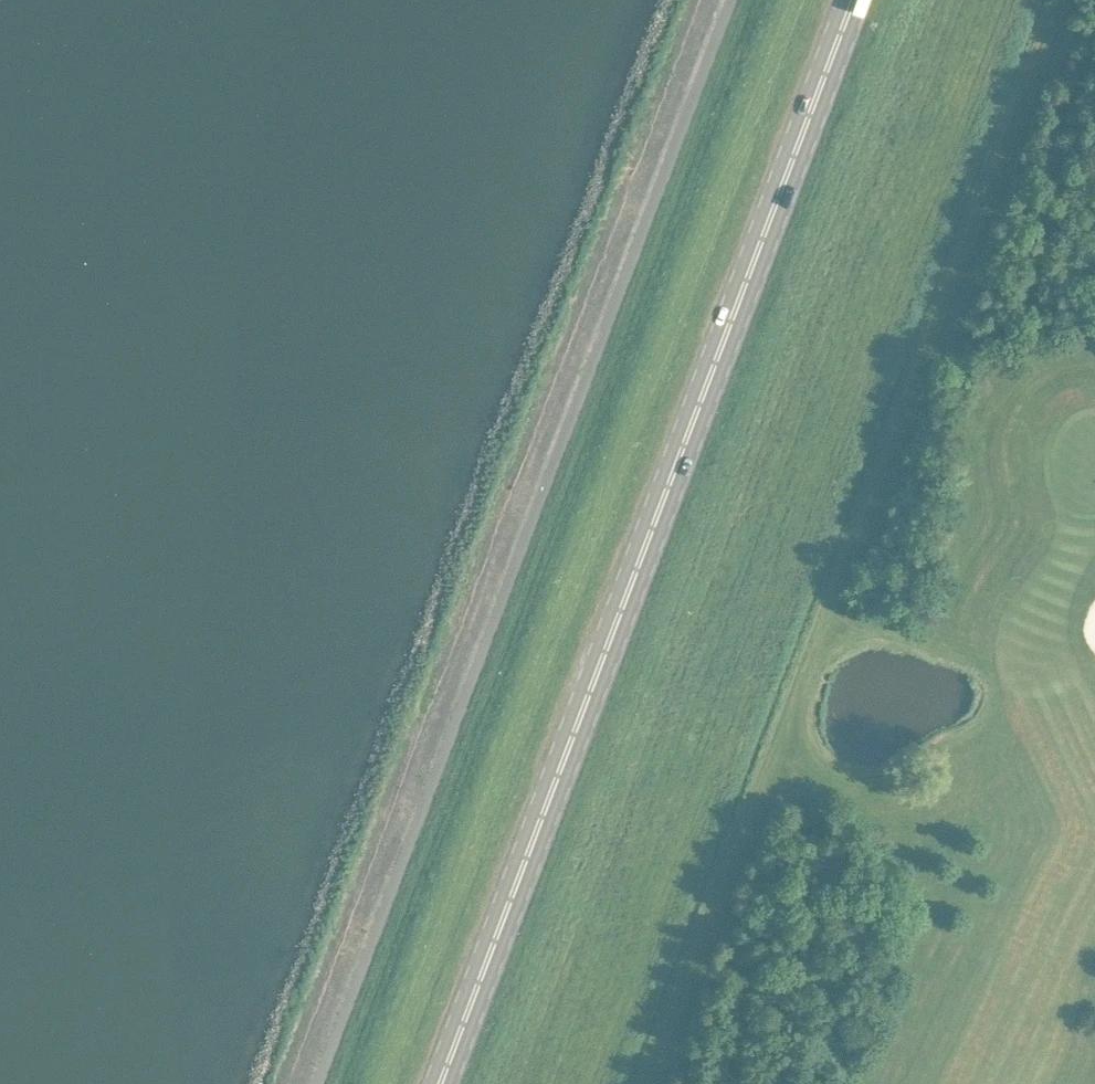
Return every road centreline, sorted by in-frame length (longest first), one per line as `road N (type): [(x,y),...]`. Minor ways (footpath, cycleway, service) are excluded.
road 1 (primary): [(455,1083),(867,0)]

